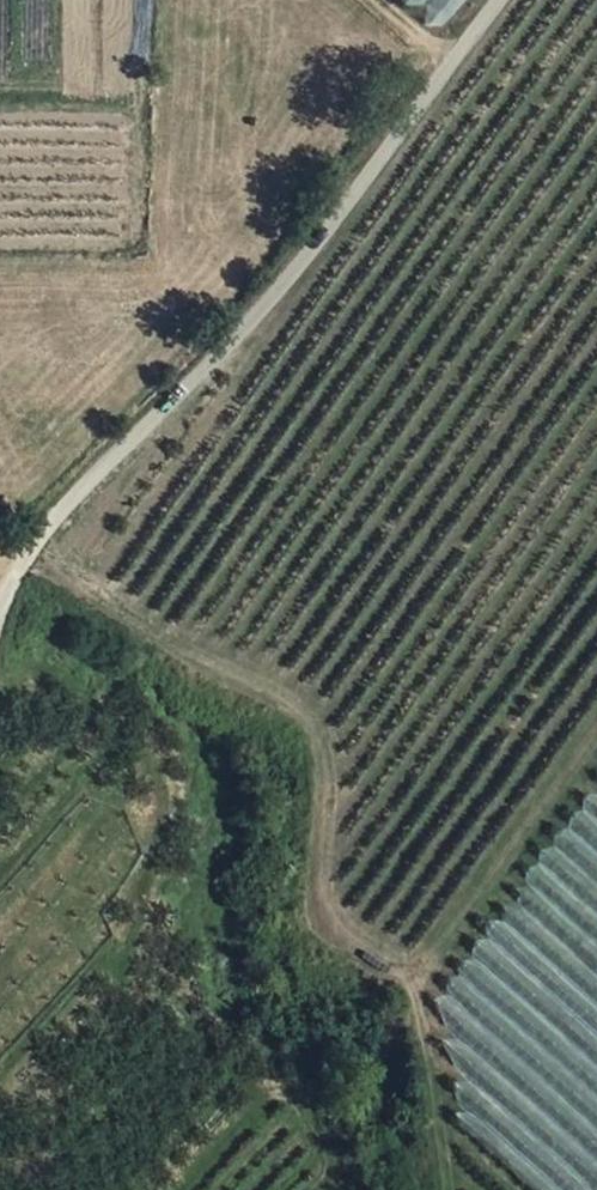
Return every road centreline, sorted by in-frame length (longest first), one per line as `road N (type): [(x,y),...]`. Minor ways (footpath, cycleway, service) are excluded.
road 1 (unclassified): [(511,0),(394,143),(20,557),(0,597)]

